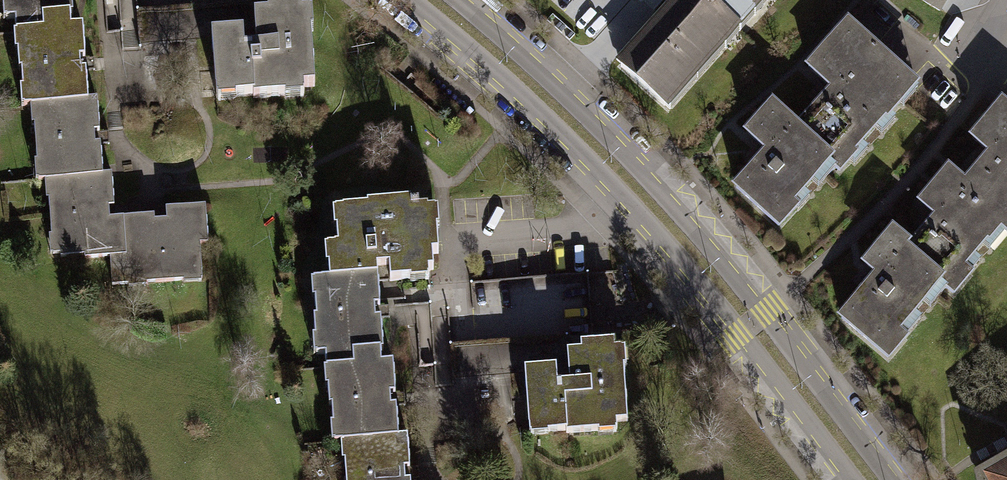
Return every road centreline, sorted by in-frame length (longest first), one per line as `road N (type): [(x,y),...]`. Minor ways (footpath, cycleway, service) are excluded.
road 1 (tertiary): [(409,0),(607,180),(853,479)]
road 2 (tertiary): [(895,479),(666,196),(544,73),(456,0)]

